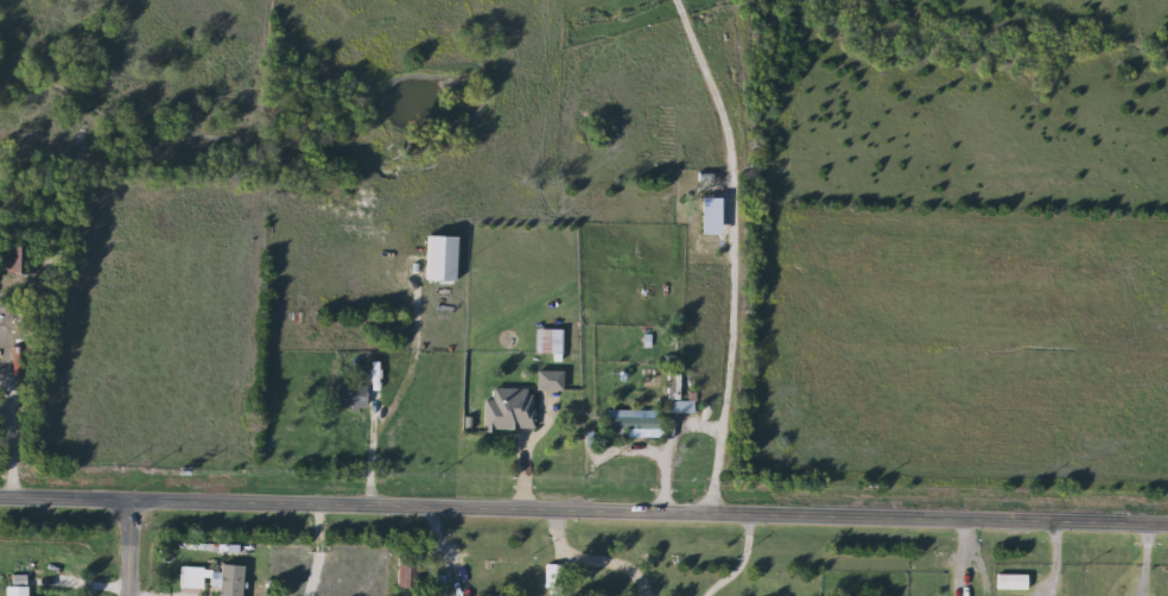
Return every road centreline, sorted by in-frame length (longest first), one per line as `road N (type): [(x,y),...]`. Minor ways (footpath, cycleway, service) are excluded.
road 1 (secondary): [(1167,525),(0,498)]

